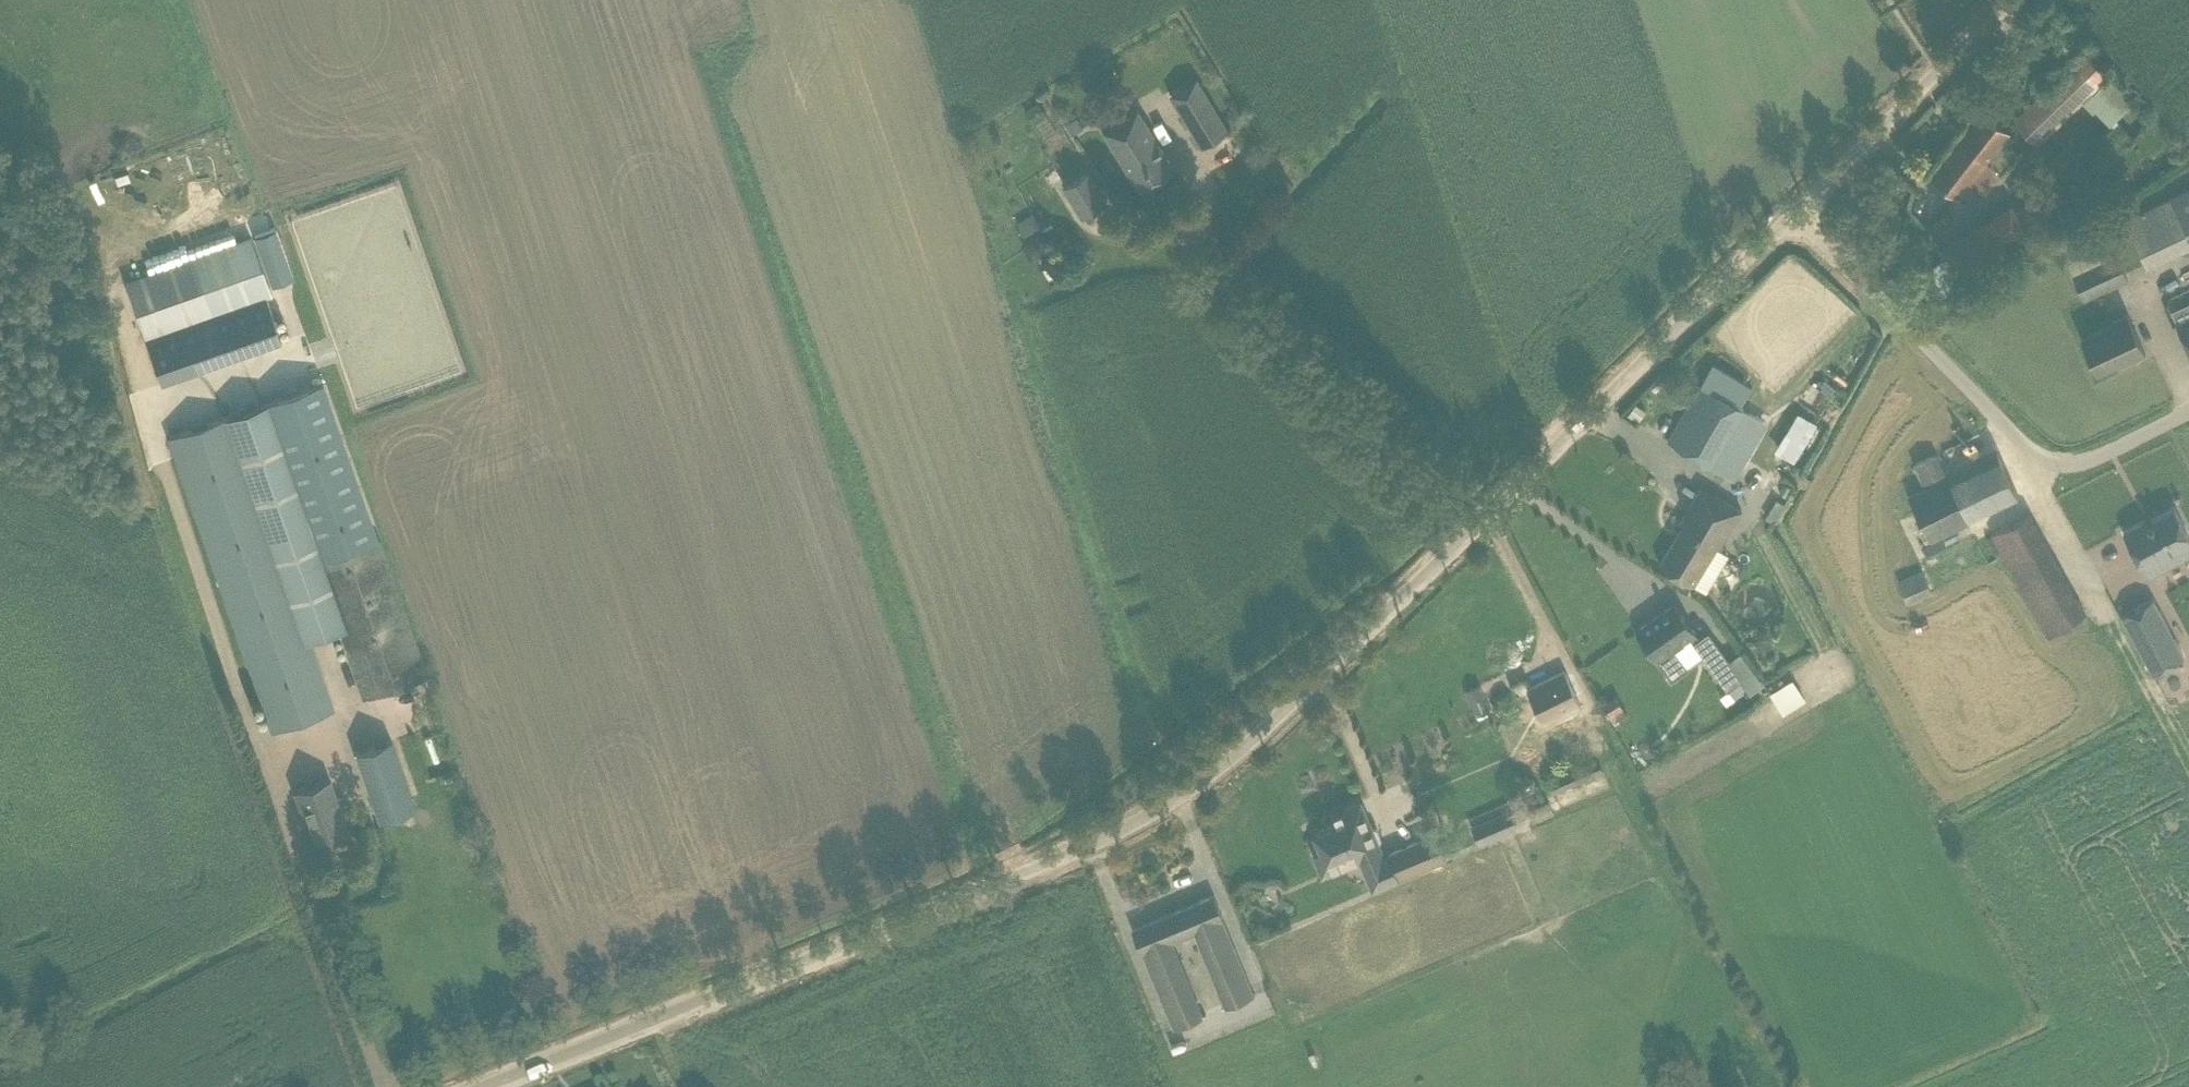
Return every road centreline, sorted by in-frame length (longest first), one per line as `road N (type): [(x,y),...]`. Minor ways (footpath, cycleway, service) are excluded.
road 1 (unclassified): [(492,1086),(1093,844),(1197,786),(1792,208)]
road 2 (residential): [(1792,208),(2045,460),(2078,461),(2188,407)]
road 3 (unclassified): [(1792,208),(2006,0)]

